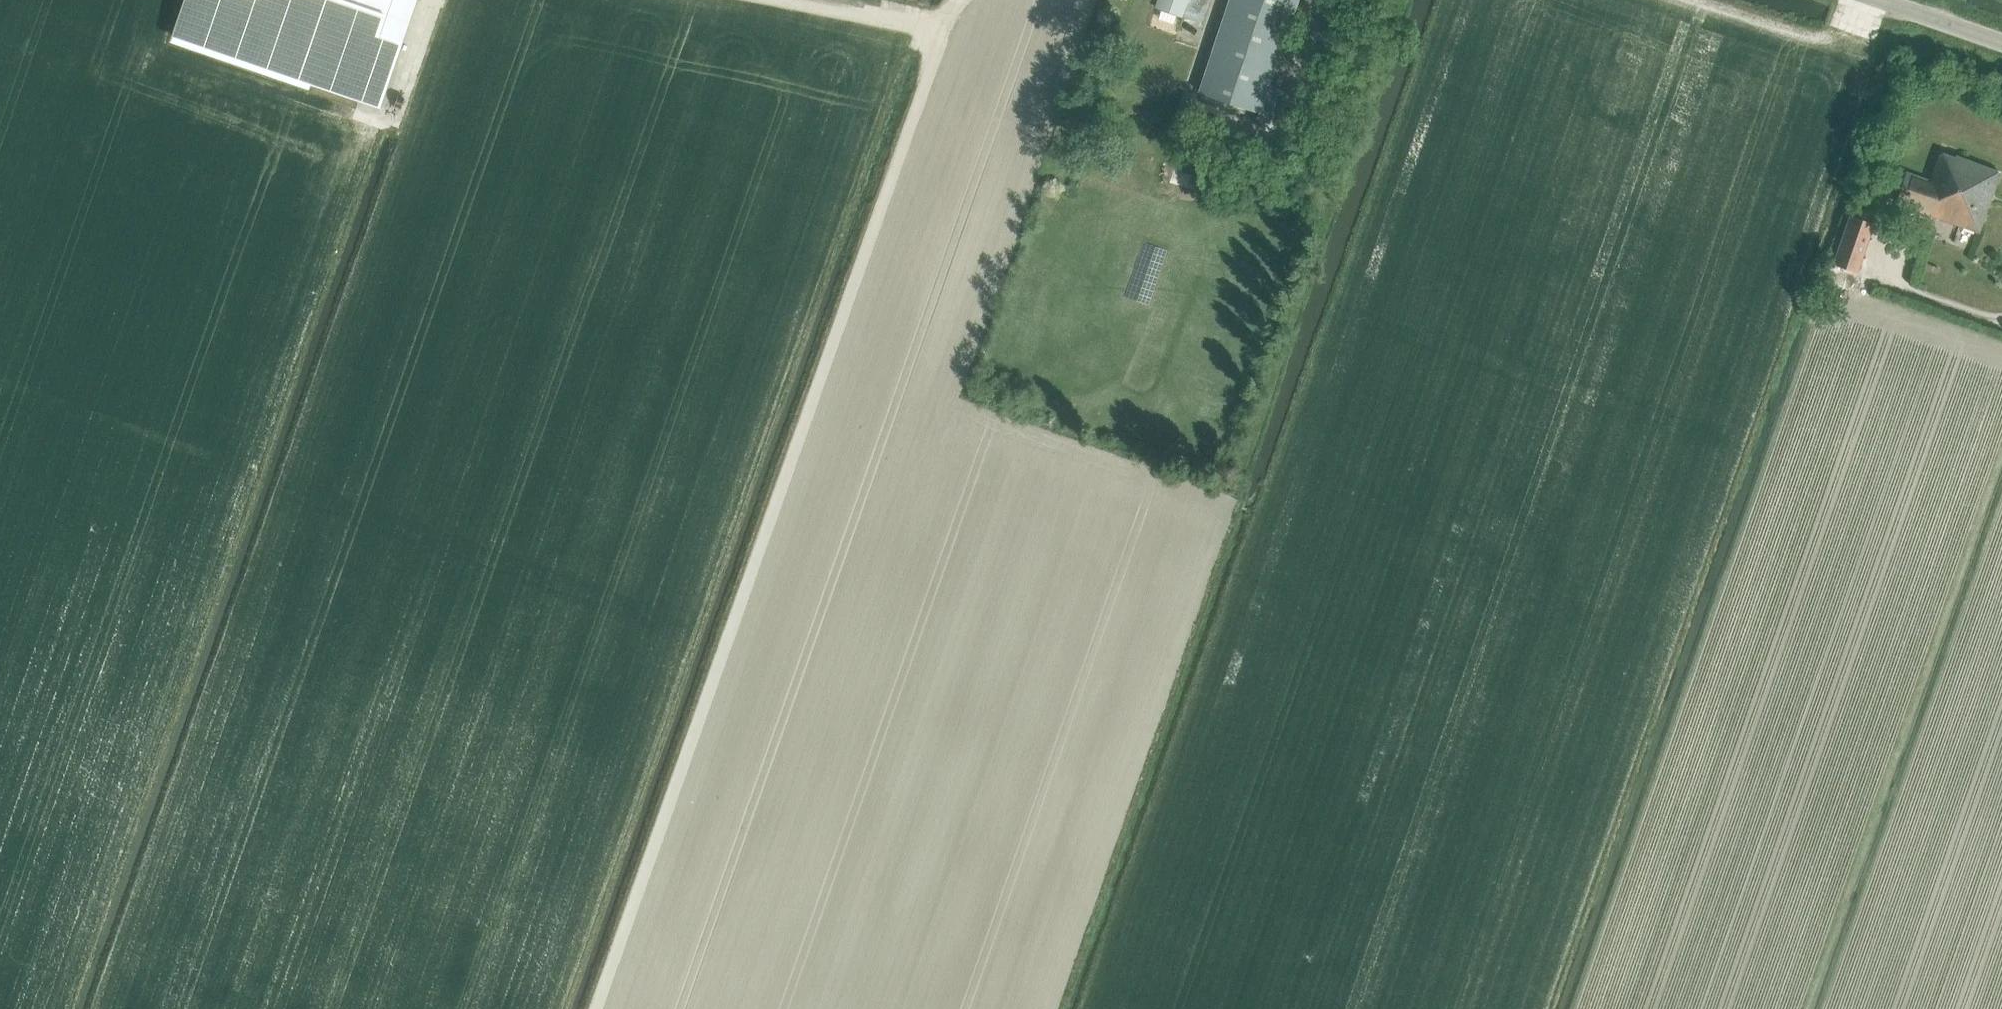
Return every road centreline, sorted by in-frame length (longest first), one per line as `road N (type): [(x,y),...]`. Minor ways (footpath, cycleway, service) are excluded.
road 1 (unclassified): [(2001,46),(1870,0)]

